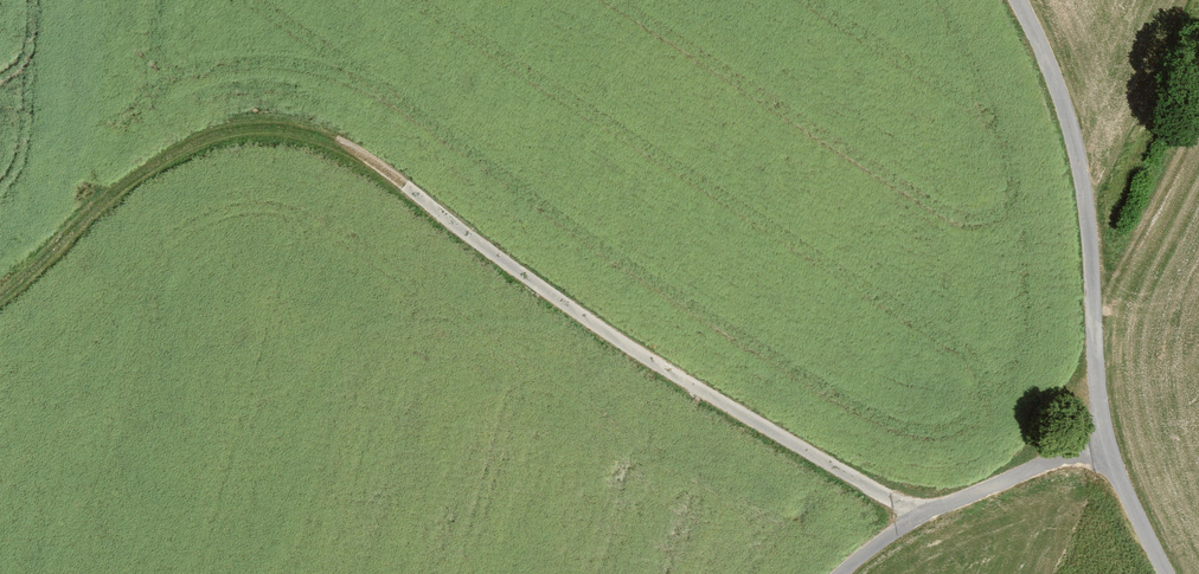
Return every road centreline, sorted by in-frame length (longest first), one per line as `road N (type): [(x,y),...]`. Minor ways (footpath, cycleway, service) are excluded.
road 1 (track): [(928,501),(833,455),(621,328),(419,178)]
road 2 (unclassified): [(1162,573),(1101,444),(1081,135),(1030,0)]
road 3 (track): [(0,299),(41,271),(99,201),(164,147),(235,122),(303,119),(360,139),(419,178)]
road 4 (track): [(844,573),(928,501),(1101,444)]

